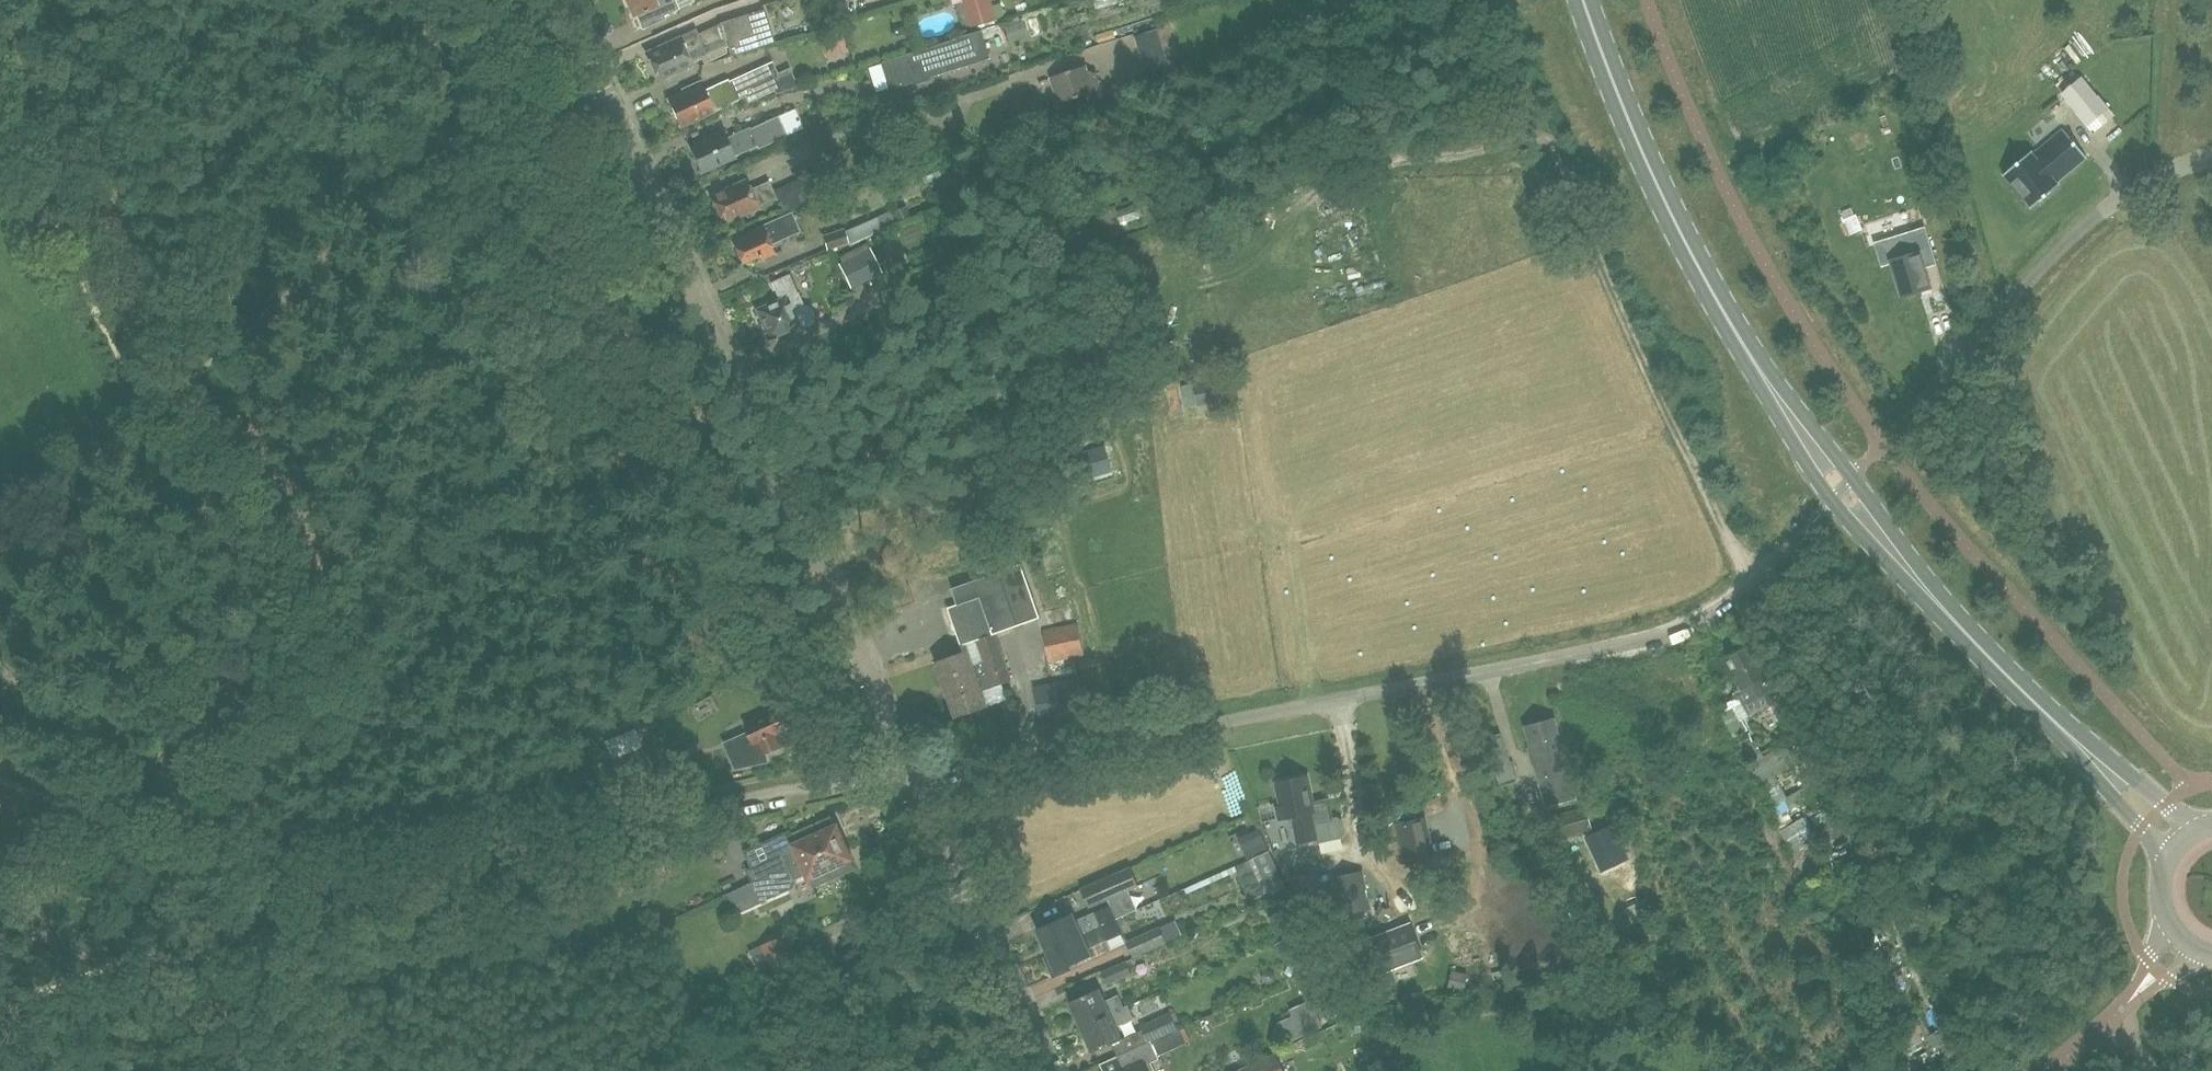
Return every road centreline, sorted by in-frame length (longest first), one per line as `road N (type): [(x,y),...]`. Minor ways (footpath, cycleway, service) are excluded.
road 1 (residential): [(915,777),(953,776),(1654,638),(1725,607),(1811,525)]
road 2 (residential): [(915,777),(732,392),(678,265),(664,210),(566,0)]
road 3 (track): [(1750,586),(1478,0)]
road 4 (primary): [(1582,0),(1618,103),(1688,251),(1801,431)]
road 5 (residential): [(1917,407),(2101,213),(2158,177),(2211,159)]
road 6 (residential): [(1047,1070),(915,777)]
road 7 (primary): [(1884,541),(1957,629),(2103,770)]
road 8 (track): [(612,830),(890,772),(915,777)]
road 9 (track): [(1408,687),(1446,742),(1478,844),(1474,891),(1449,920)]
road 10 (track): [(295,879),(515,846)]
road 11 (primary): [(1801,431),(1818,480),(1848,516),(1884,541)]
road 12 (primary): [(1884,541),(1864,497),(1801,431)]

